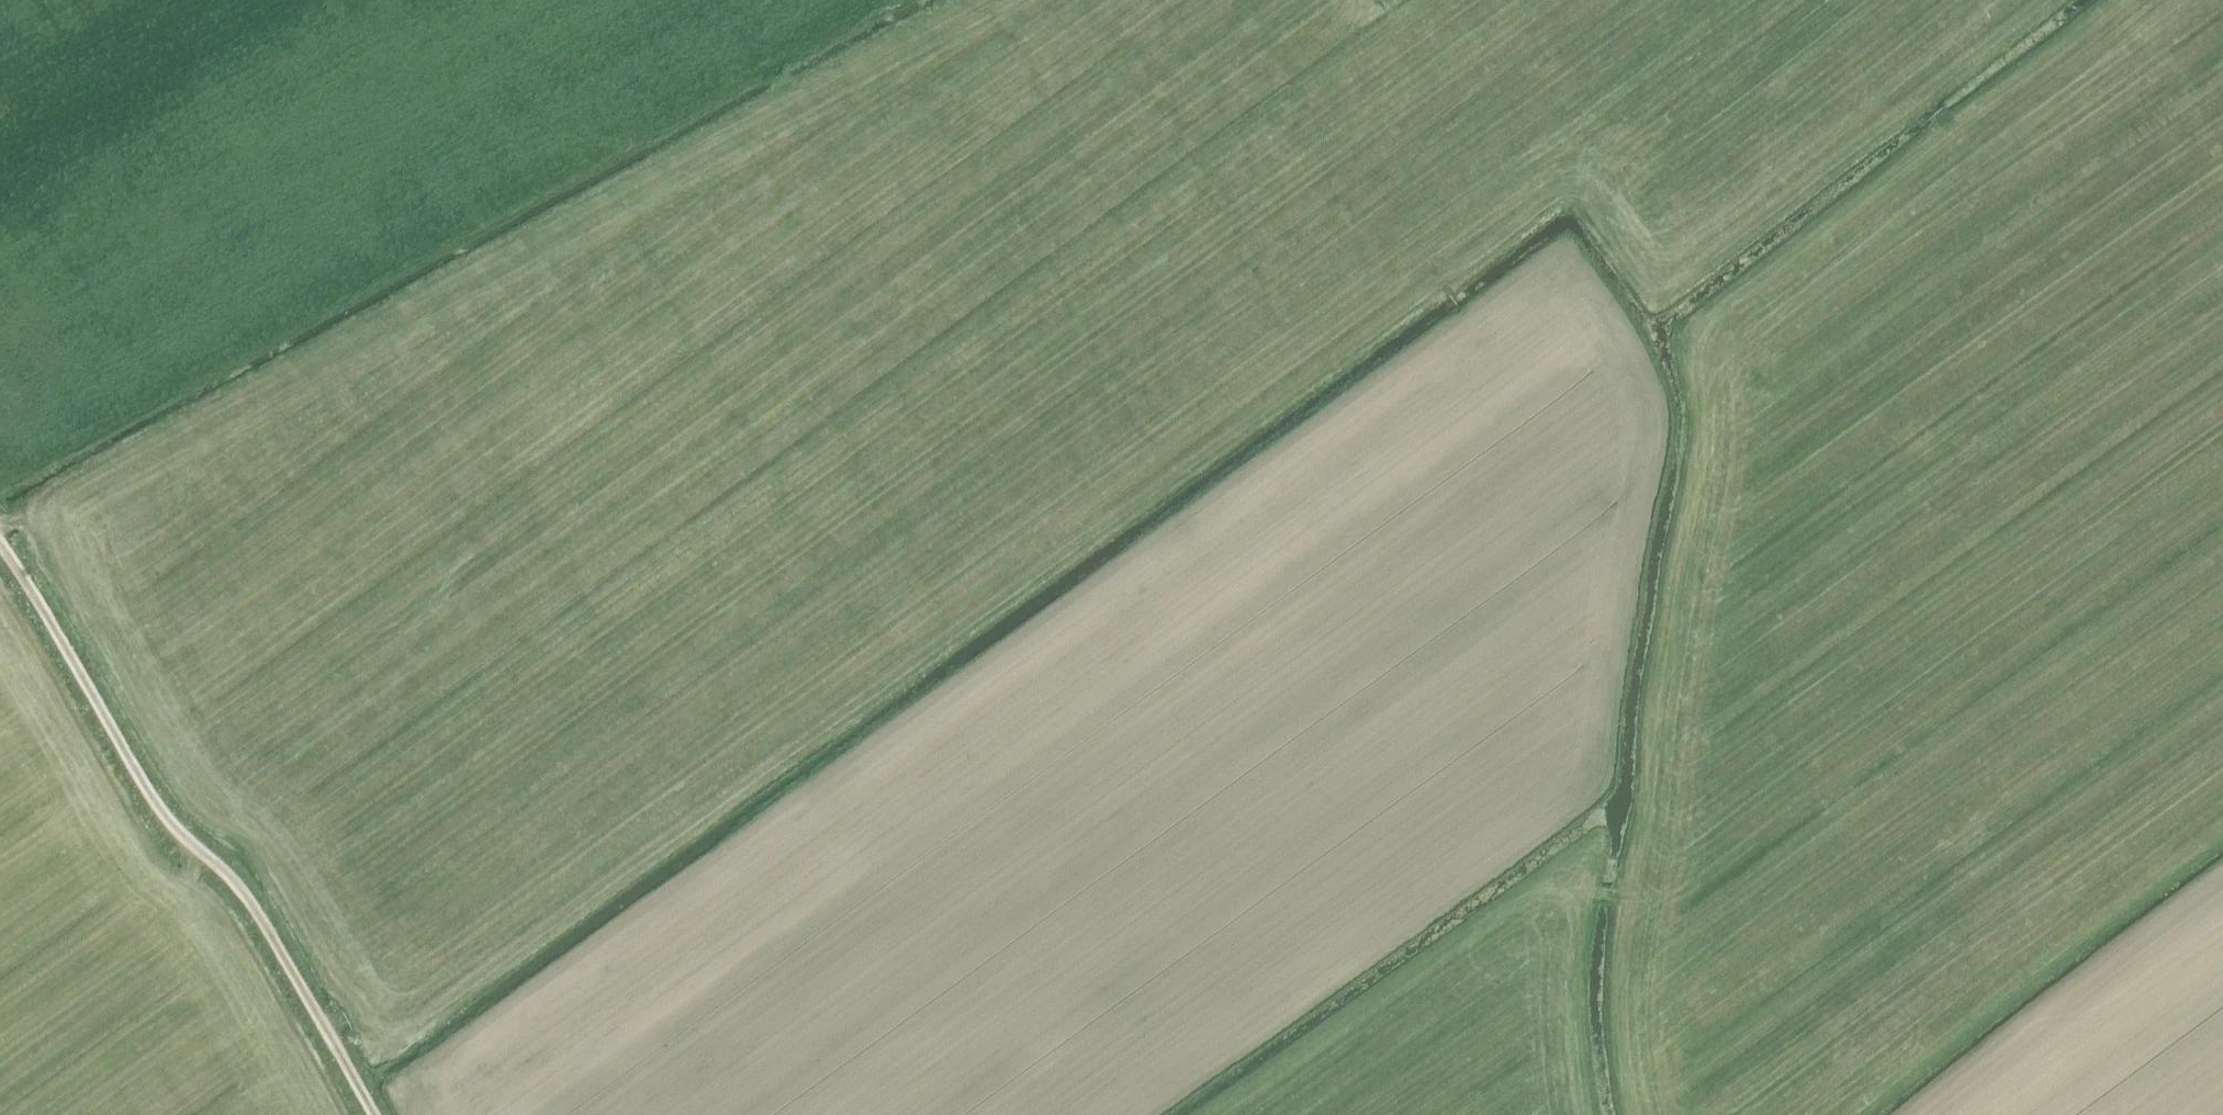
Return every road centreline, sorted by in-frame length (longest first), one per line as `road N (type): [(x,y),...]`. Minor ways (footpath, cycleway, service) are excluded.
road 1 (track): [(373,1114),(235,879),(179,833),(151,795),(0,541)]

